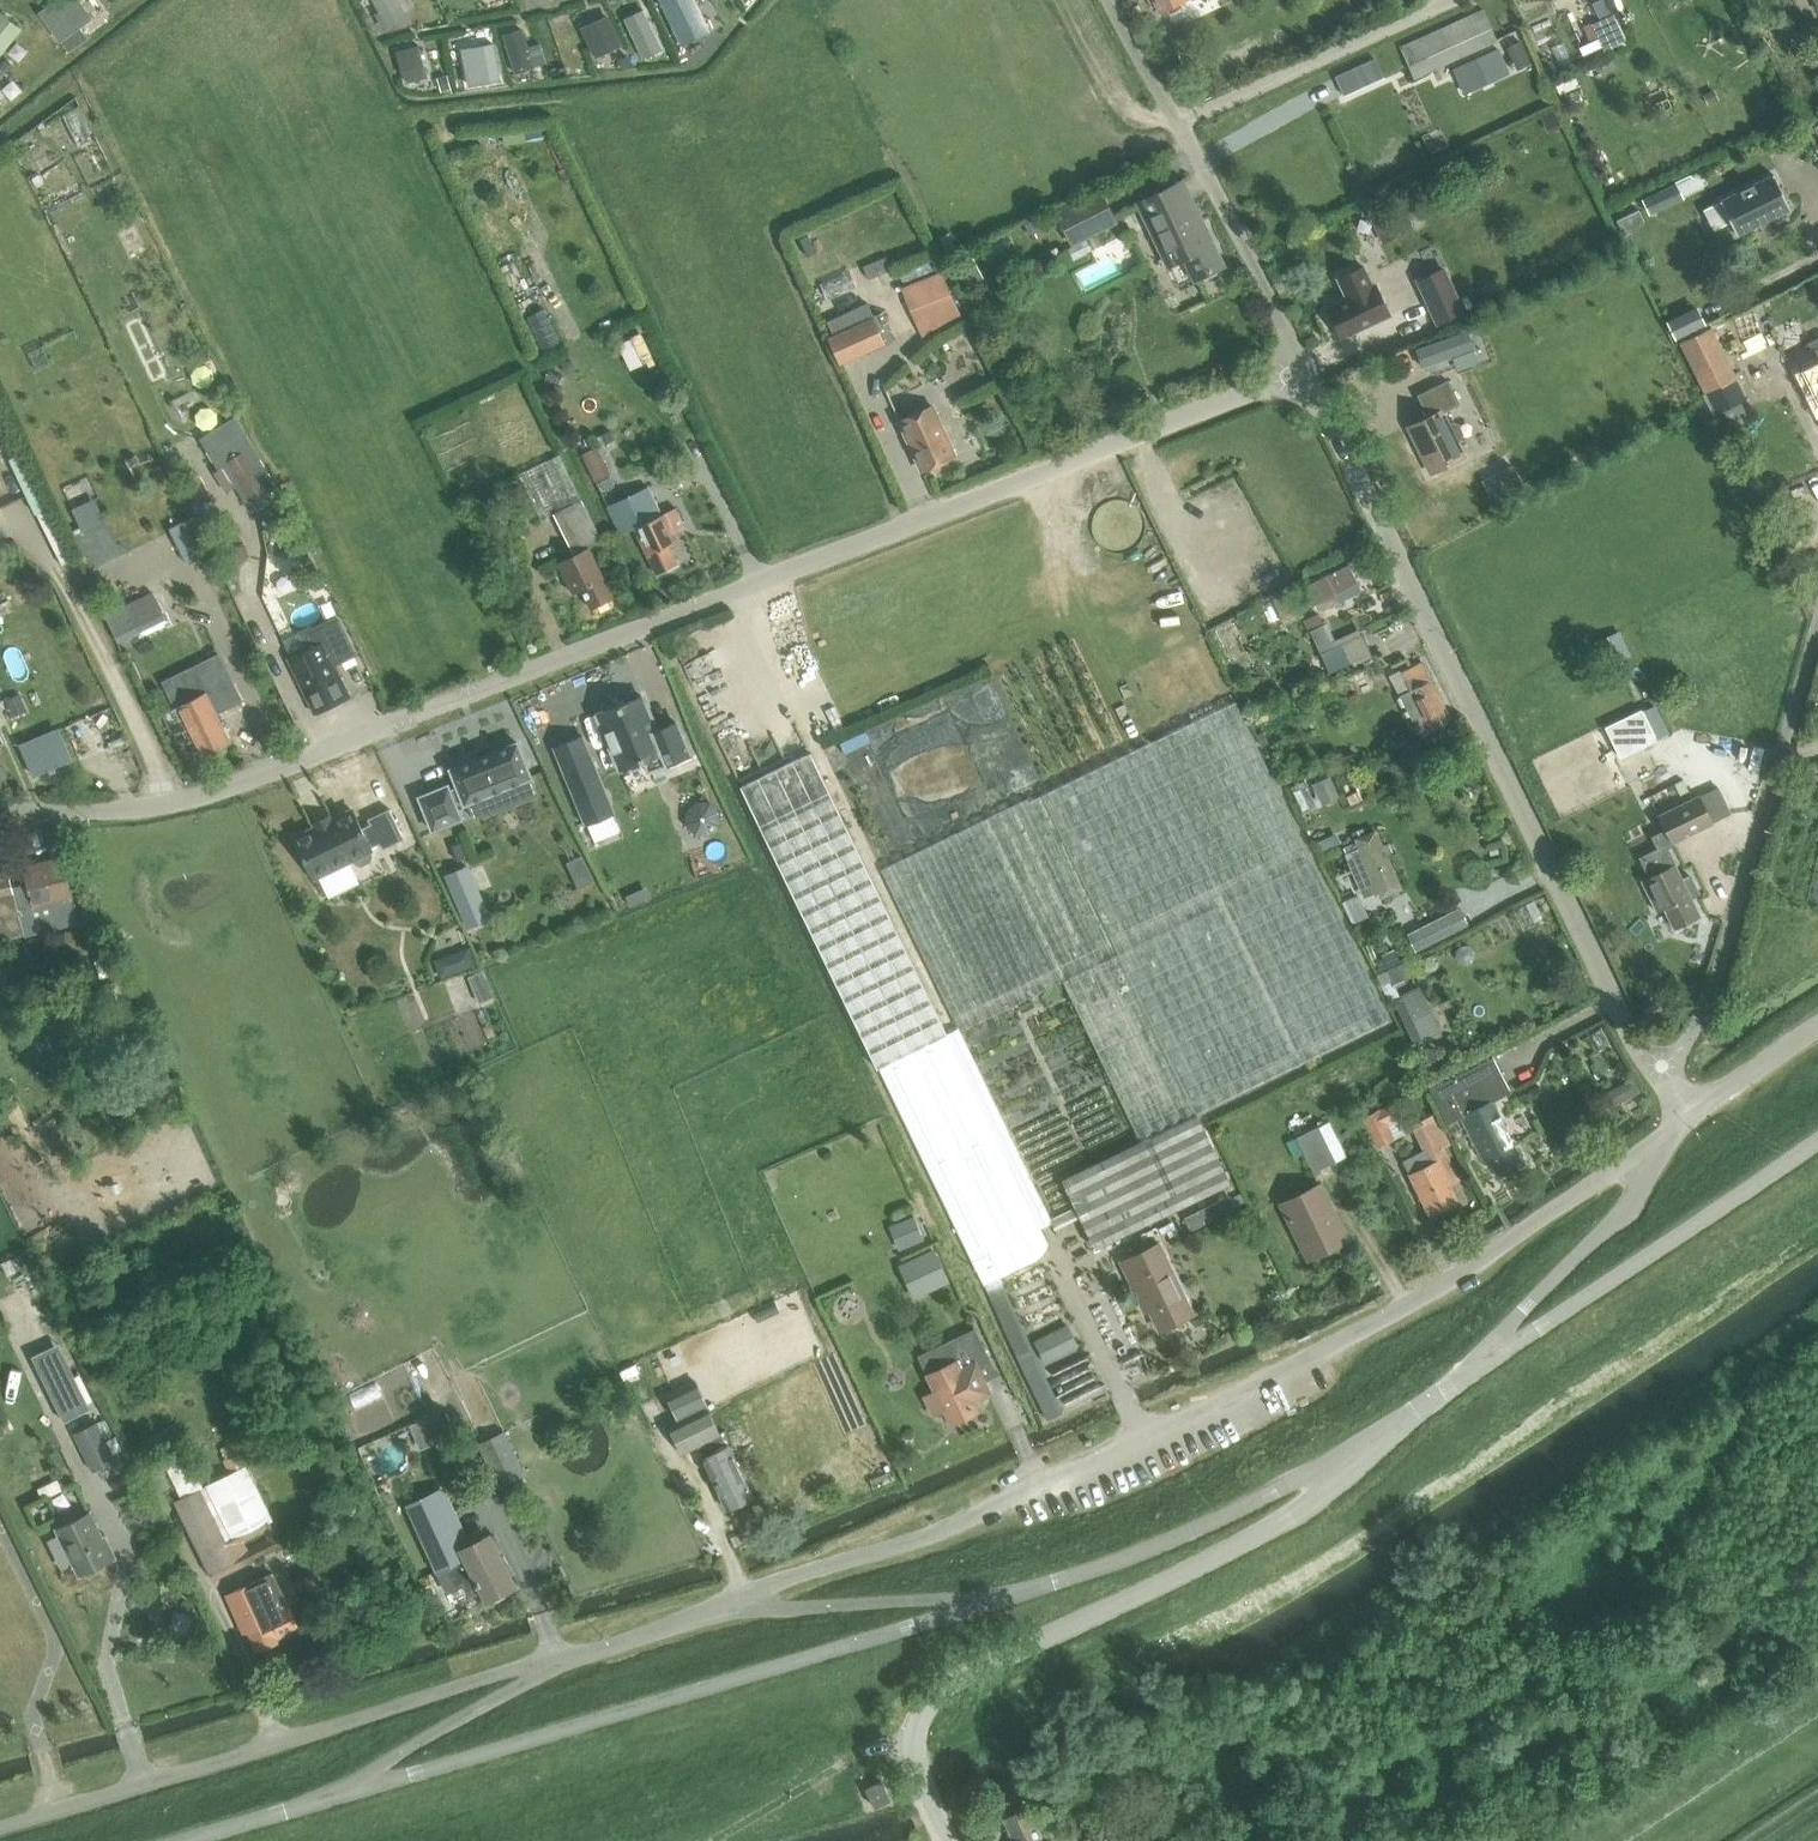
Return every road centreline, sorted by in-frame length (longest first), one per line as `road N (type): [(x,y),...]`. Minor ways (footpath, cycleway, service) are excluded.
road 1 (unclassified): [(0,813),(170,813),(1305,370)]
road 2 (unclassified): [(740,1602),(985,1510),(1280,1379),(1460,1271),(1688,1114)]
road 3 (unclassified): [(1660,1063),(1628,1026),(1305,370)]
road 4 (unclassified): [(320,1801),(1016,1594)]
road 5 (unclassified): [(949,1840),(913,1739),(942,1689),(1285,1519),(1379,1437)]
road 6 (unclassified): [(0,1822),(557,1658)]
road 7 (residential): [(1660,1063),(1688,1039),(1714,981),(1817,613)]
road 8 (unclassified): [(1109,0),(1305,370)]
road 9 (unclassified): [(1479,1365),(1817,1141)]
road 10 (unclassified): [(1016,1594),(1189,1532),(1379,1437)]
road 11 (unclassified): [(1479,1365),(1631,1203),(1688,1114)]
road 12 (unclassified): [(740,1602),(774,1609),(1016,1594)]
road 13 (unclassified): [(557,1658),(320,1801)]
road 14 (unclassified): [(557,1658),(740,1602)]
road 15 (unclassified): [(1688,1114),(1817,1028)]
road 16 (unclassified): [(182,1840),(320,1801)]
road 17 (unclassified): [(1379,1437),(1479,1365)]

